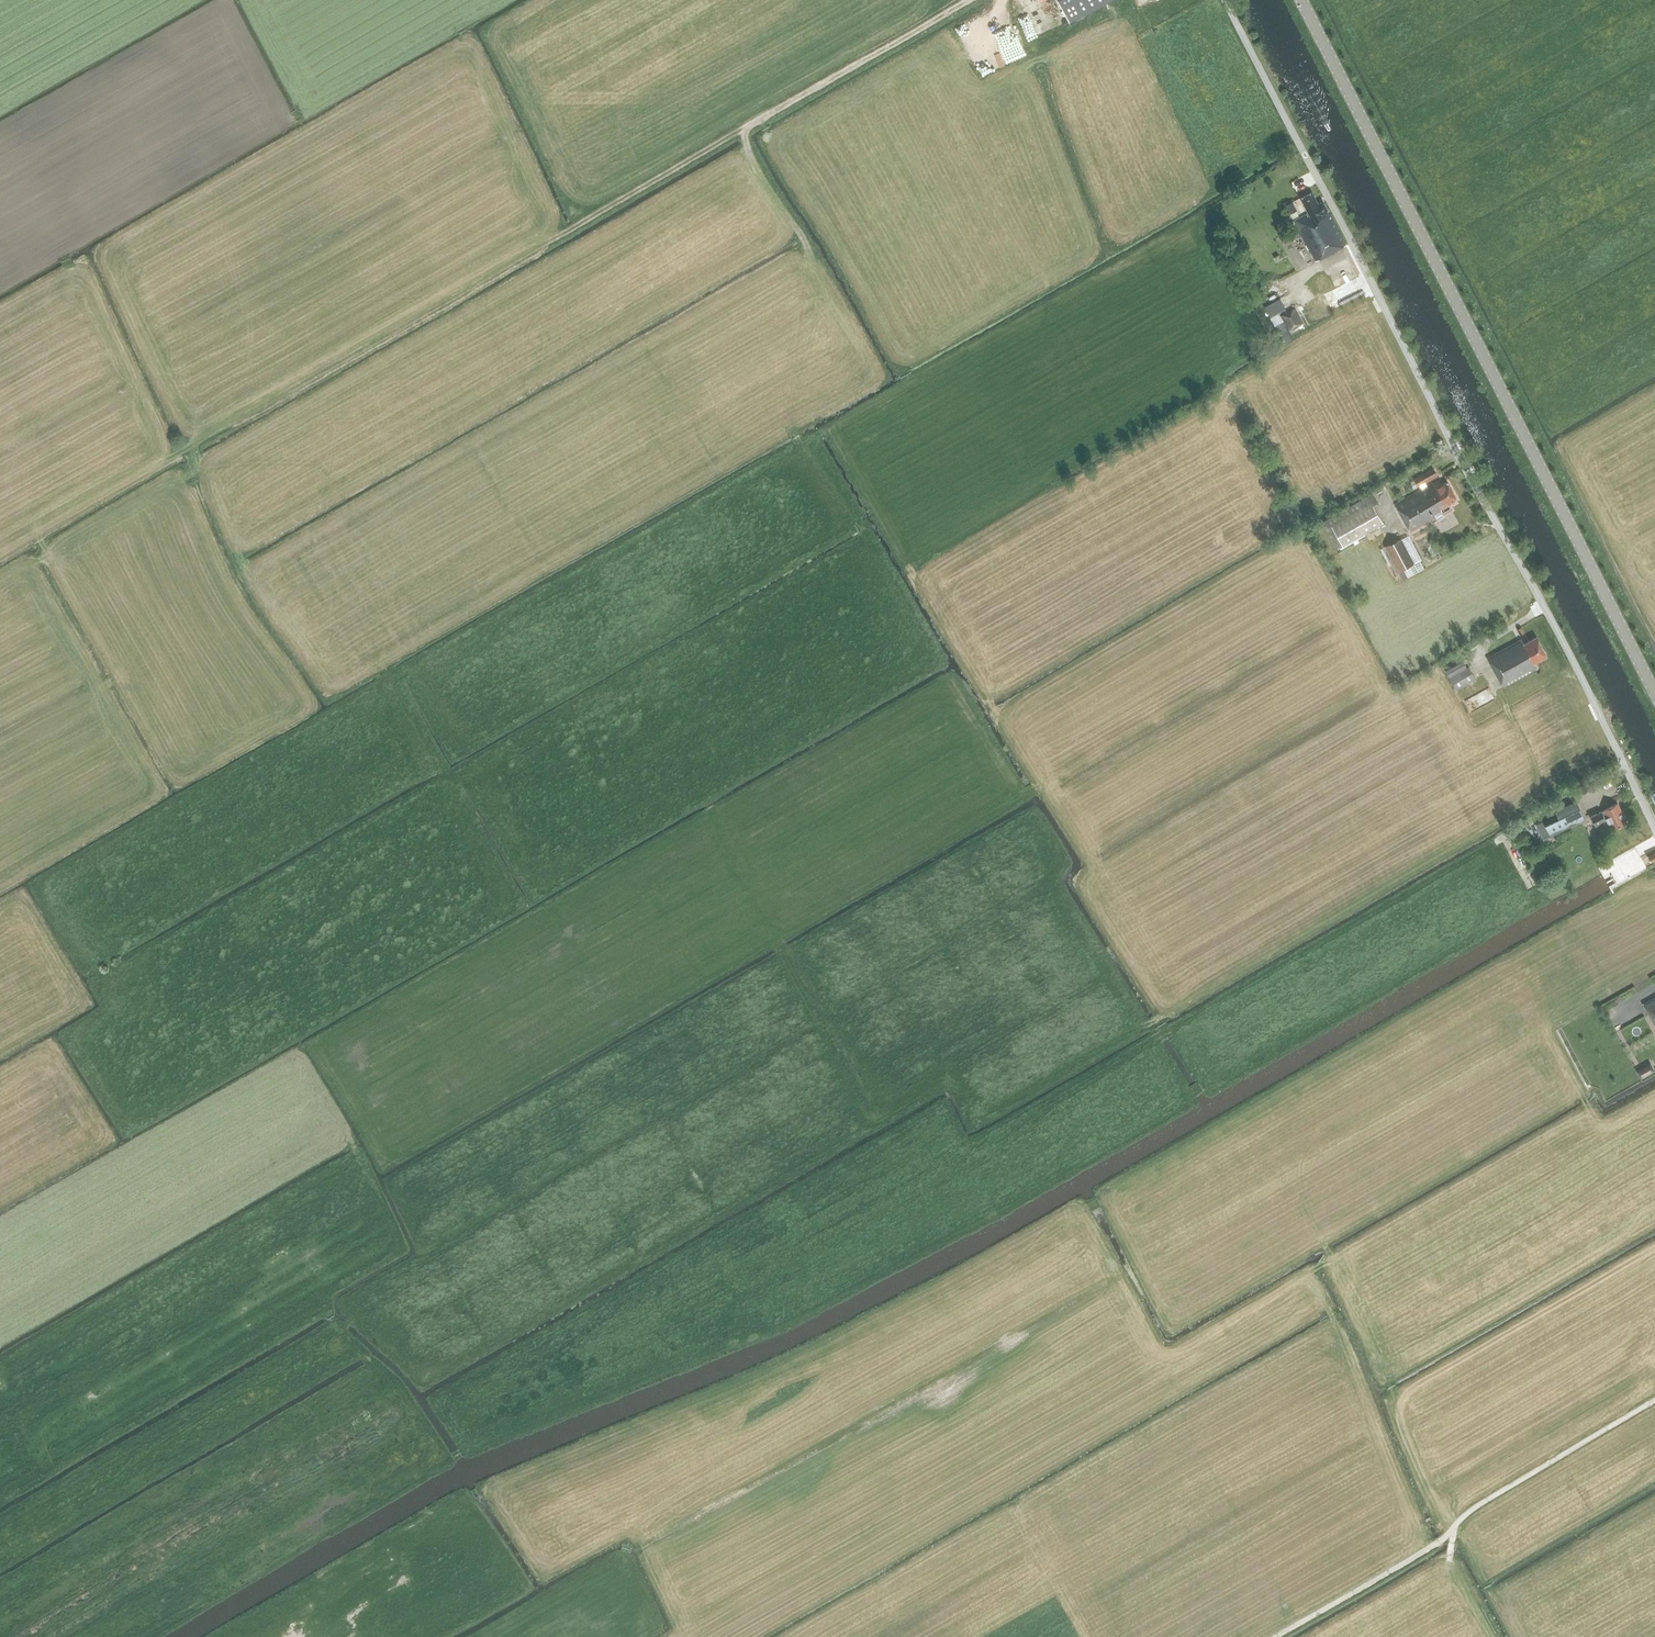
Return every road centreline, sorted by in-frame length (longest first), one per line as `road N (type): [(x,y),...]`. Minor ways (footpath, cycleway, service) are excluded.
road 1 (unclassified): [(1654,831),(1228,0)]
road 2 (secondary): [(1654,695),(1302,0)]

